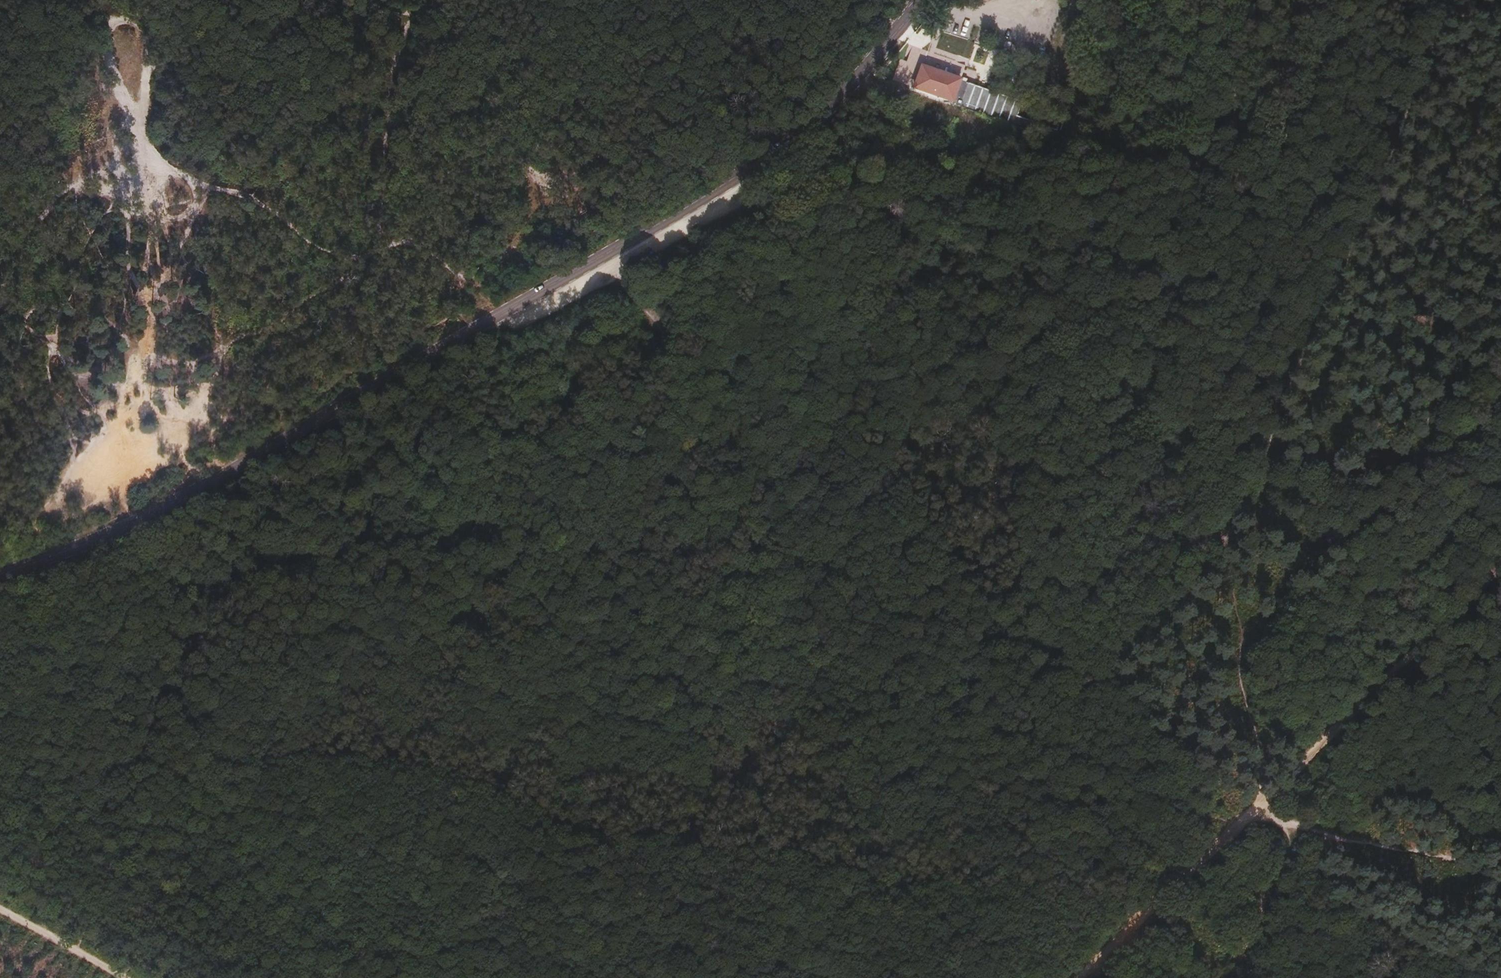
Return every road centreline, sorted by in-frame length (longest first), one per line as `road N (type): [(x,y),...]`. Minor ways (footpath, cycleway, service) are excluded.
road 1 (tertiary): [(923,0),(832,104),(767,158),(130,521),(0,571)]
road 2 (track): [(1087,977),(1500,577)]

